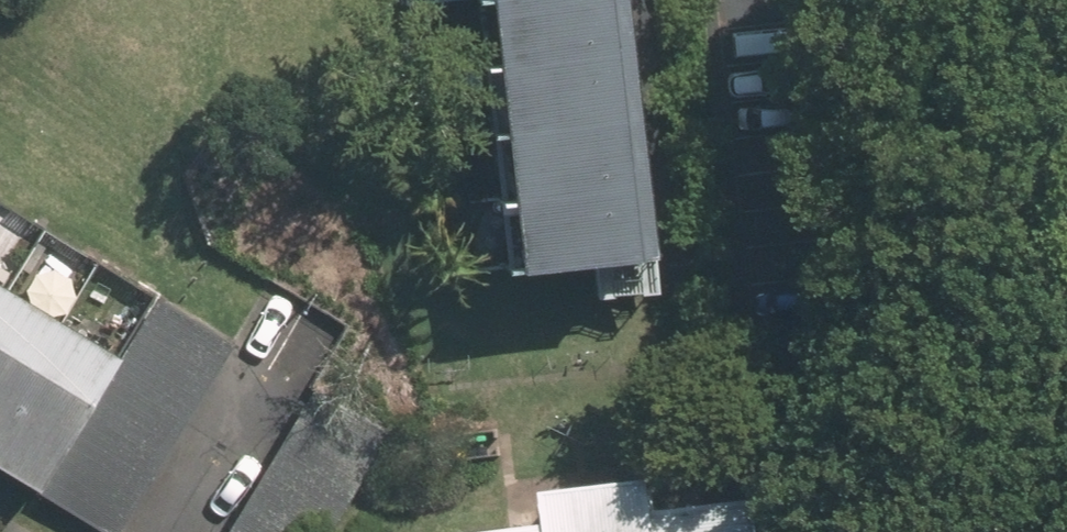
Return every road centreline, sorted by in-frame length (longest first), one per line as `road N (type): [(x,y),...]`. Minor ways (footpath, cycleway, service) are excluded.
road 1 (secondary): [(1066,422),(1017,0)]

